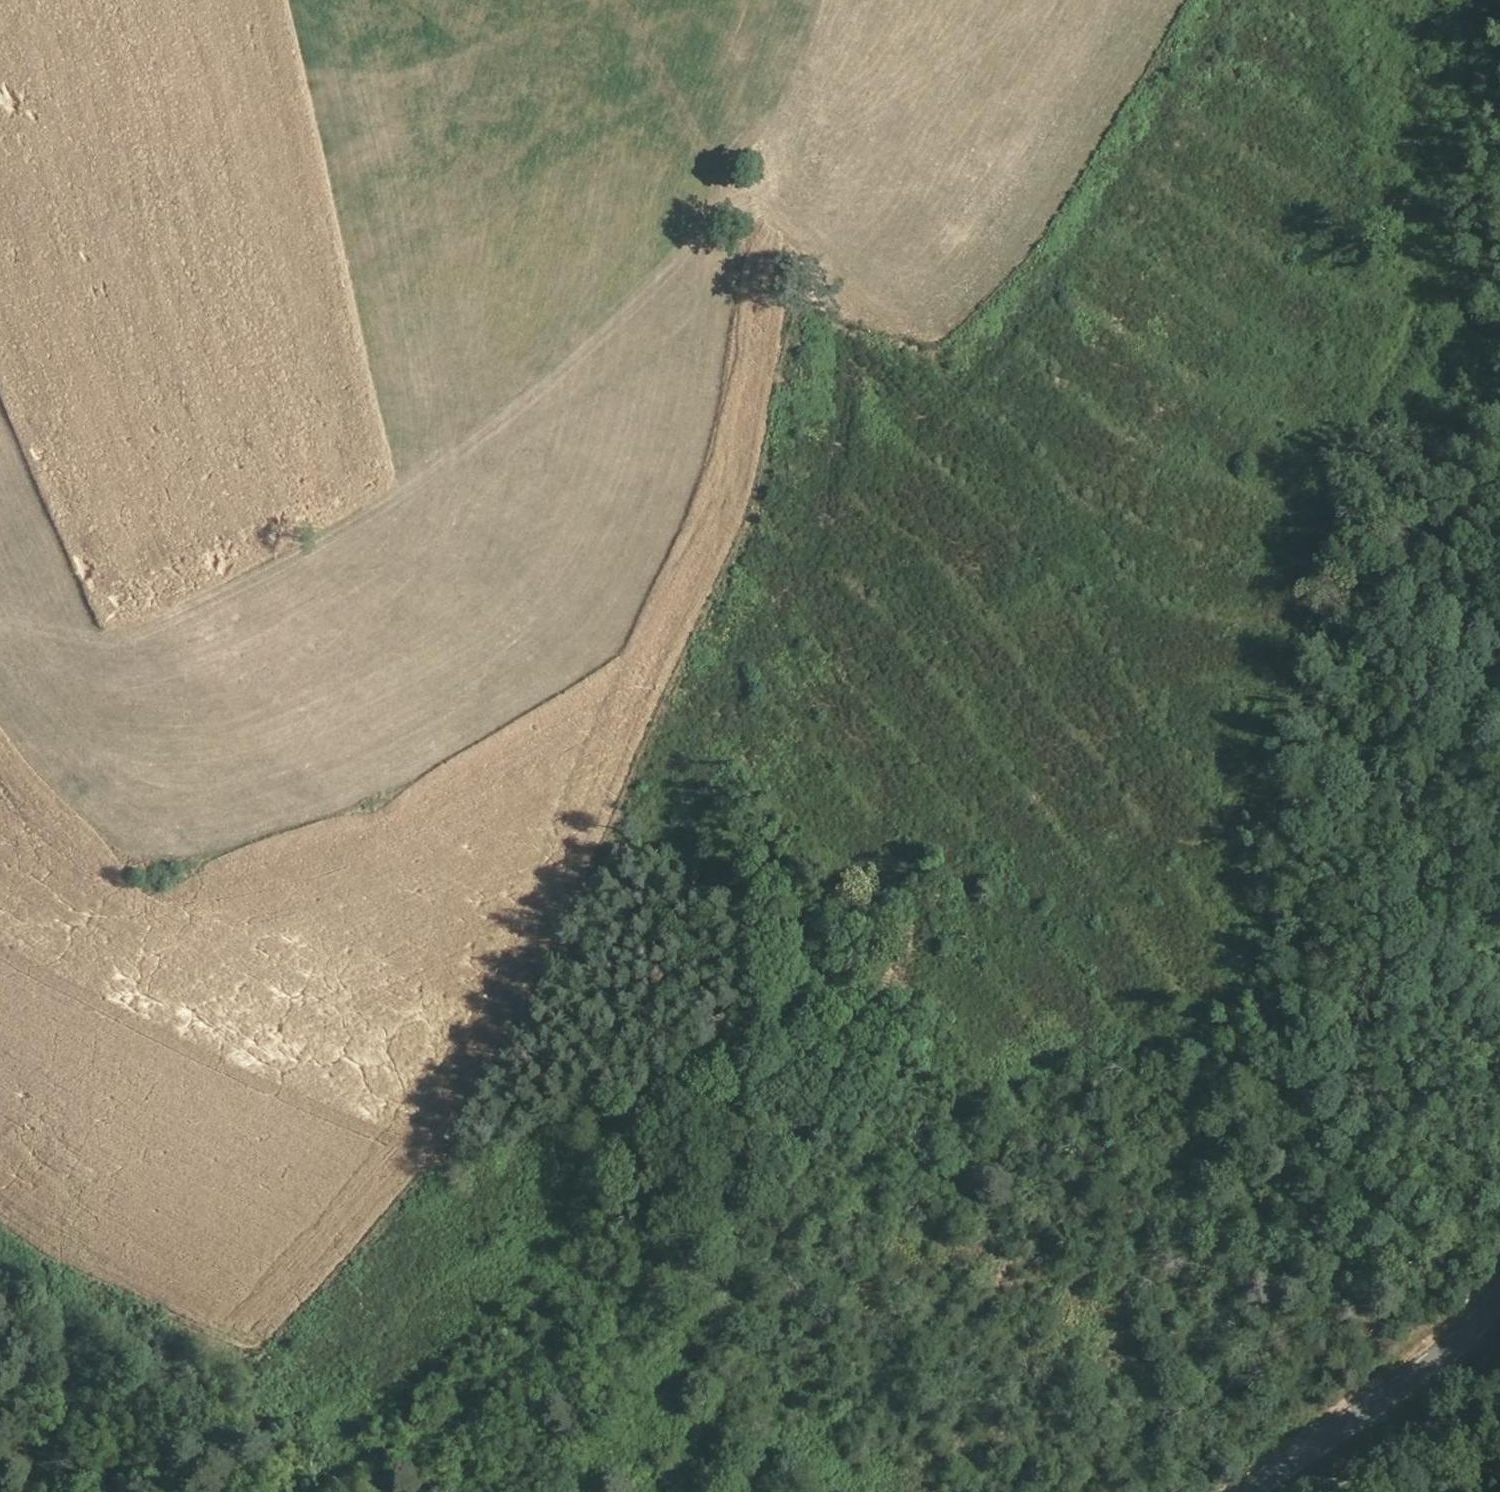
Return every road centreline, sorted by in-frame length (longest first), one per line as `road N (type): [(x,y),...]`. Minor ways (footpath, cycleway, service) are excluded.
road 1 (unclassified): [(1265,1491),(1451,1352),(1499,1299)]

